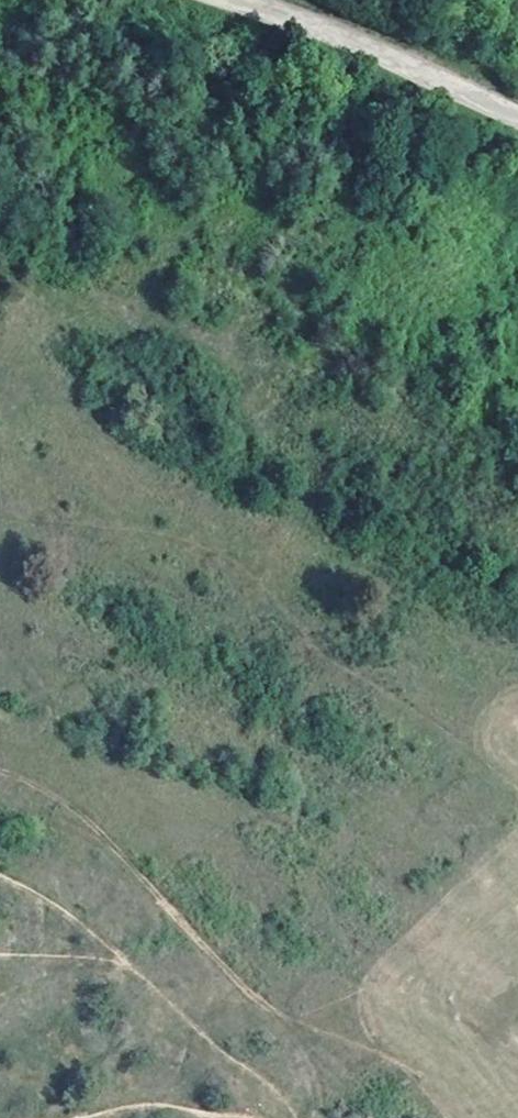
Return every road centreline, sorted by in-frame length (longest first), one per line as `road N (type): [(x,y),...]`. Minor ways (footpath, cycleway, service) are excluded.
road 1 (unclassified): [(239,0),(517,116)]

